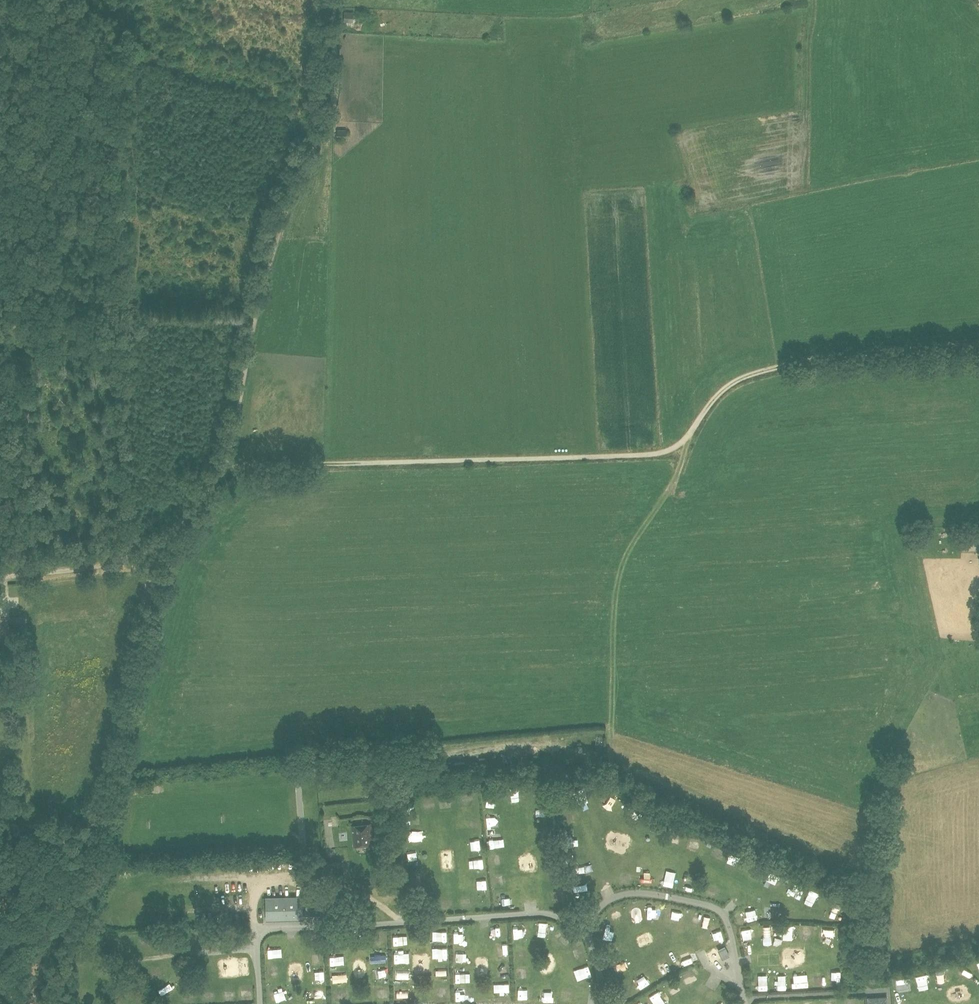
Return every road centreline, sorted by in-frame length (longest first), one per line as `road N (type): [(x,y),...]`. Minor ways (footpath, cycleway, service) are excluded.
road 1 (track): [(228,466),(657,454),(684,441),(723,390),(757,373),(978,344)]
road 2 (track): [(228,466),(269,267),(335,97),(335,0)]
road 3 (track): [(611,899),(587,814),(598,808),(795,903),(734,903),(724,915)]
road 4 (track): [(690,433),(679,471),(620,578),(611,736)]
road 5 (track): [(0,576),(91,567),(147,550),(228,466)]
road 6 (track): [(737,962),(769,944),(832,946),(833,964),(817,970),(761,972)]
road 7 (track): [(431,878),(429,822),(457,819),(462,885),(432,888)]
road 8 (track): [(694,937),(632,966),(620,934),(643,919),(690,930)]
road 9 (track): [(421,922),(420,938),(410,943),(413,995),(433,995),(430,942)]
road 10 (track): [(601,872),(680,871),(732,892),(734,903)]
road 11 (track): [(534,915),(532,900),(517,897),(508,815),(518,809)]

